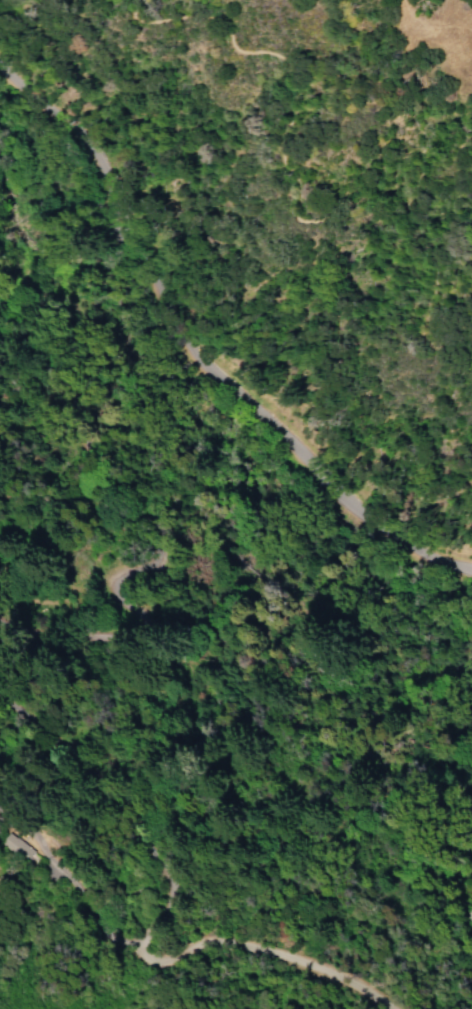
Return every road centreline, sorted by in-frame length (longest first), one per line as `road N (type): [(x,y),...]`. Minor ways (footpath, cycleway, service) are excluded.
road 1 (residential): [(0,74),(81,149),(139,292),(185,351),(367,527),(471,574)]
road 2 (residential): [(0,808),(48,856),(99,927),(139,957),(156,960),(219,938),(331,975),(389,1008)]

